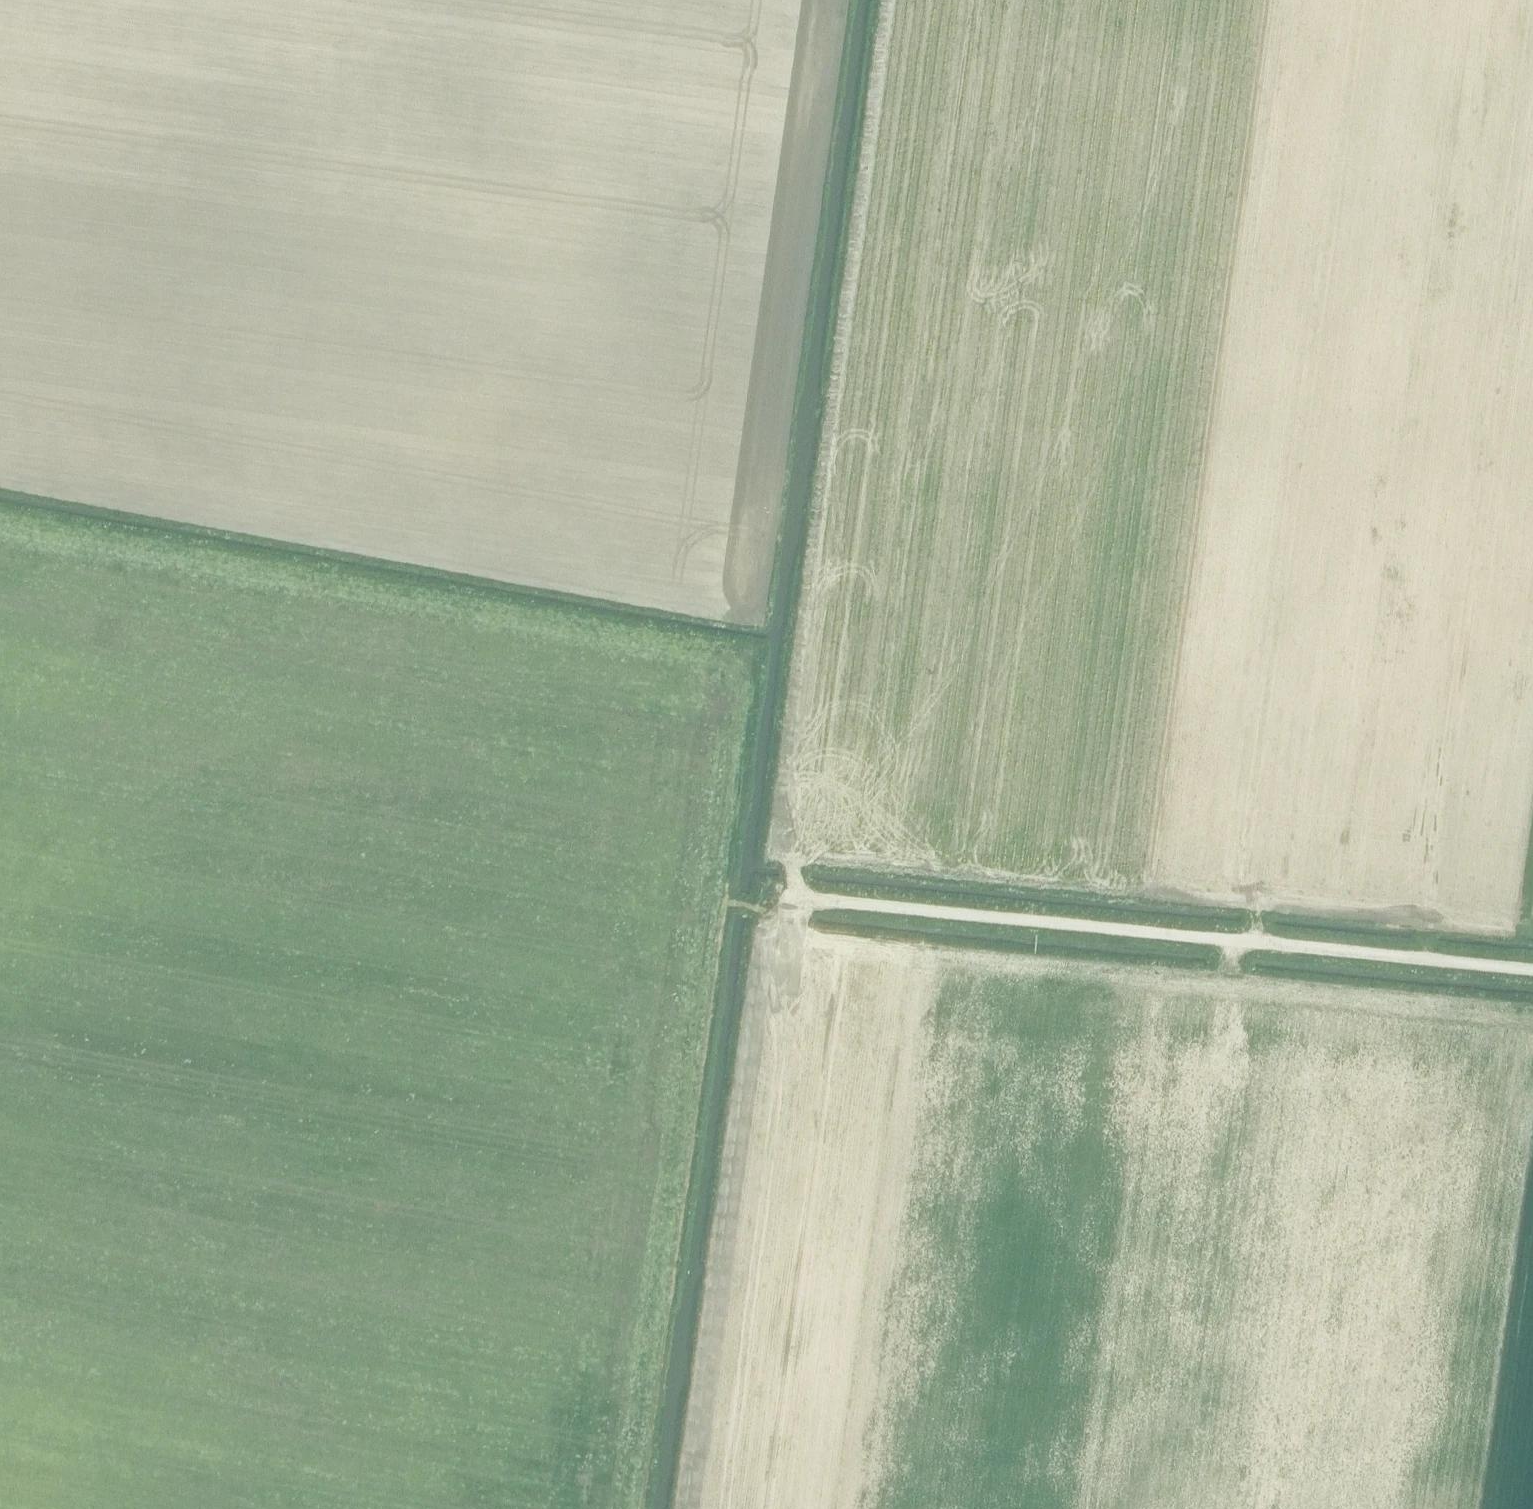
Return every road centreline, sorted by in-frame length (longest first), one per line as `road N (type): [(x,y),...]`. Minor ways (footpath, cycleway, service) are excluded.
road 1 (unclassified): [(811,887),(1532,960)]
road 2 (track): [(637,1508),(726,877),(811,887)]

